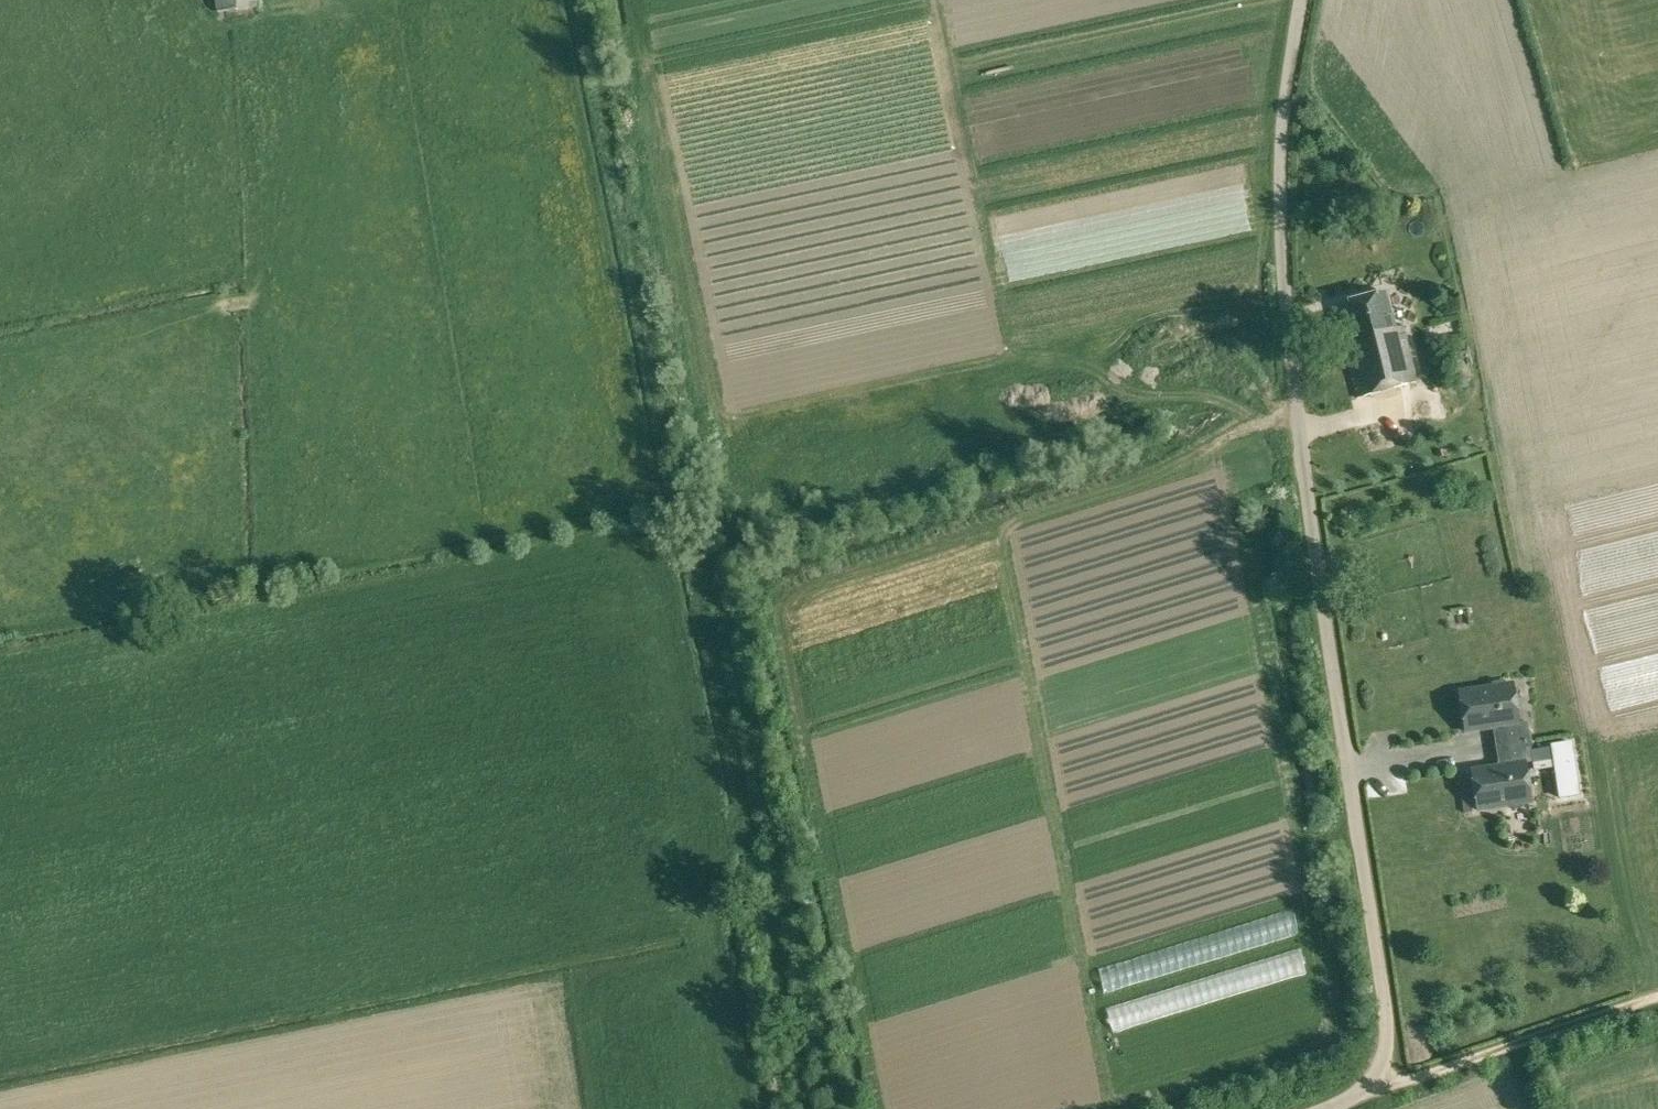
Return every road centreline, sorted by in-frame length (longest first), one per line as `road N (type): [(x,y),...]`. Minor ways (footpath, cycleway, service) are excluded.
road 1 (unclassified): [(1324,1108),(1367,1085),(1383,1017),(1288,368),(1276,180),(1297,0)]

